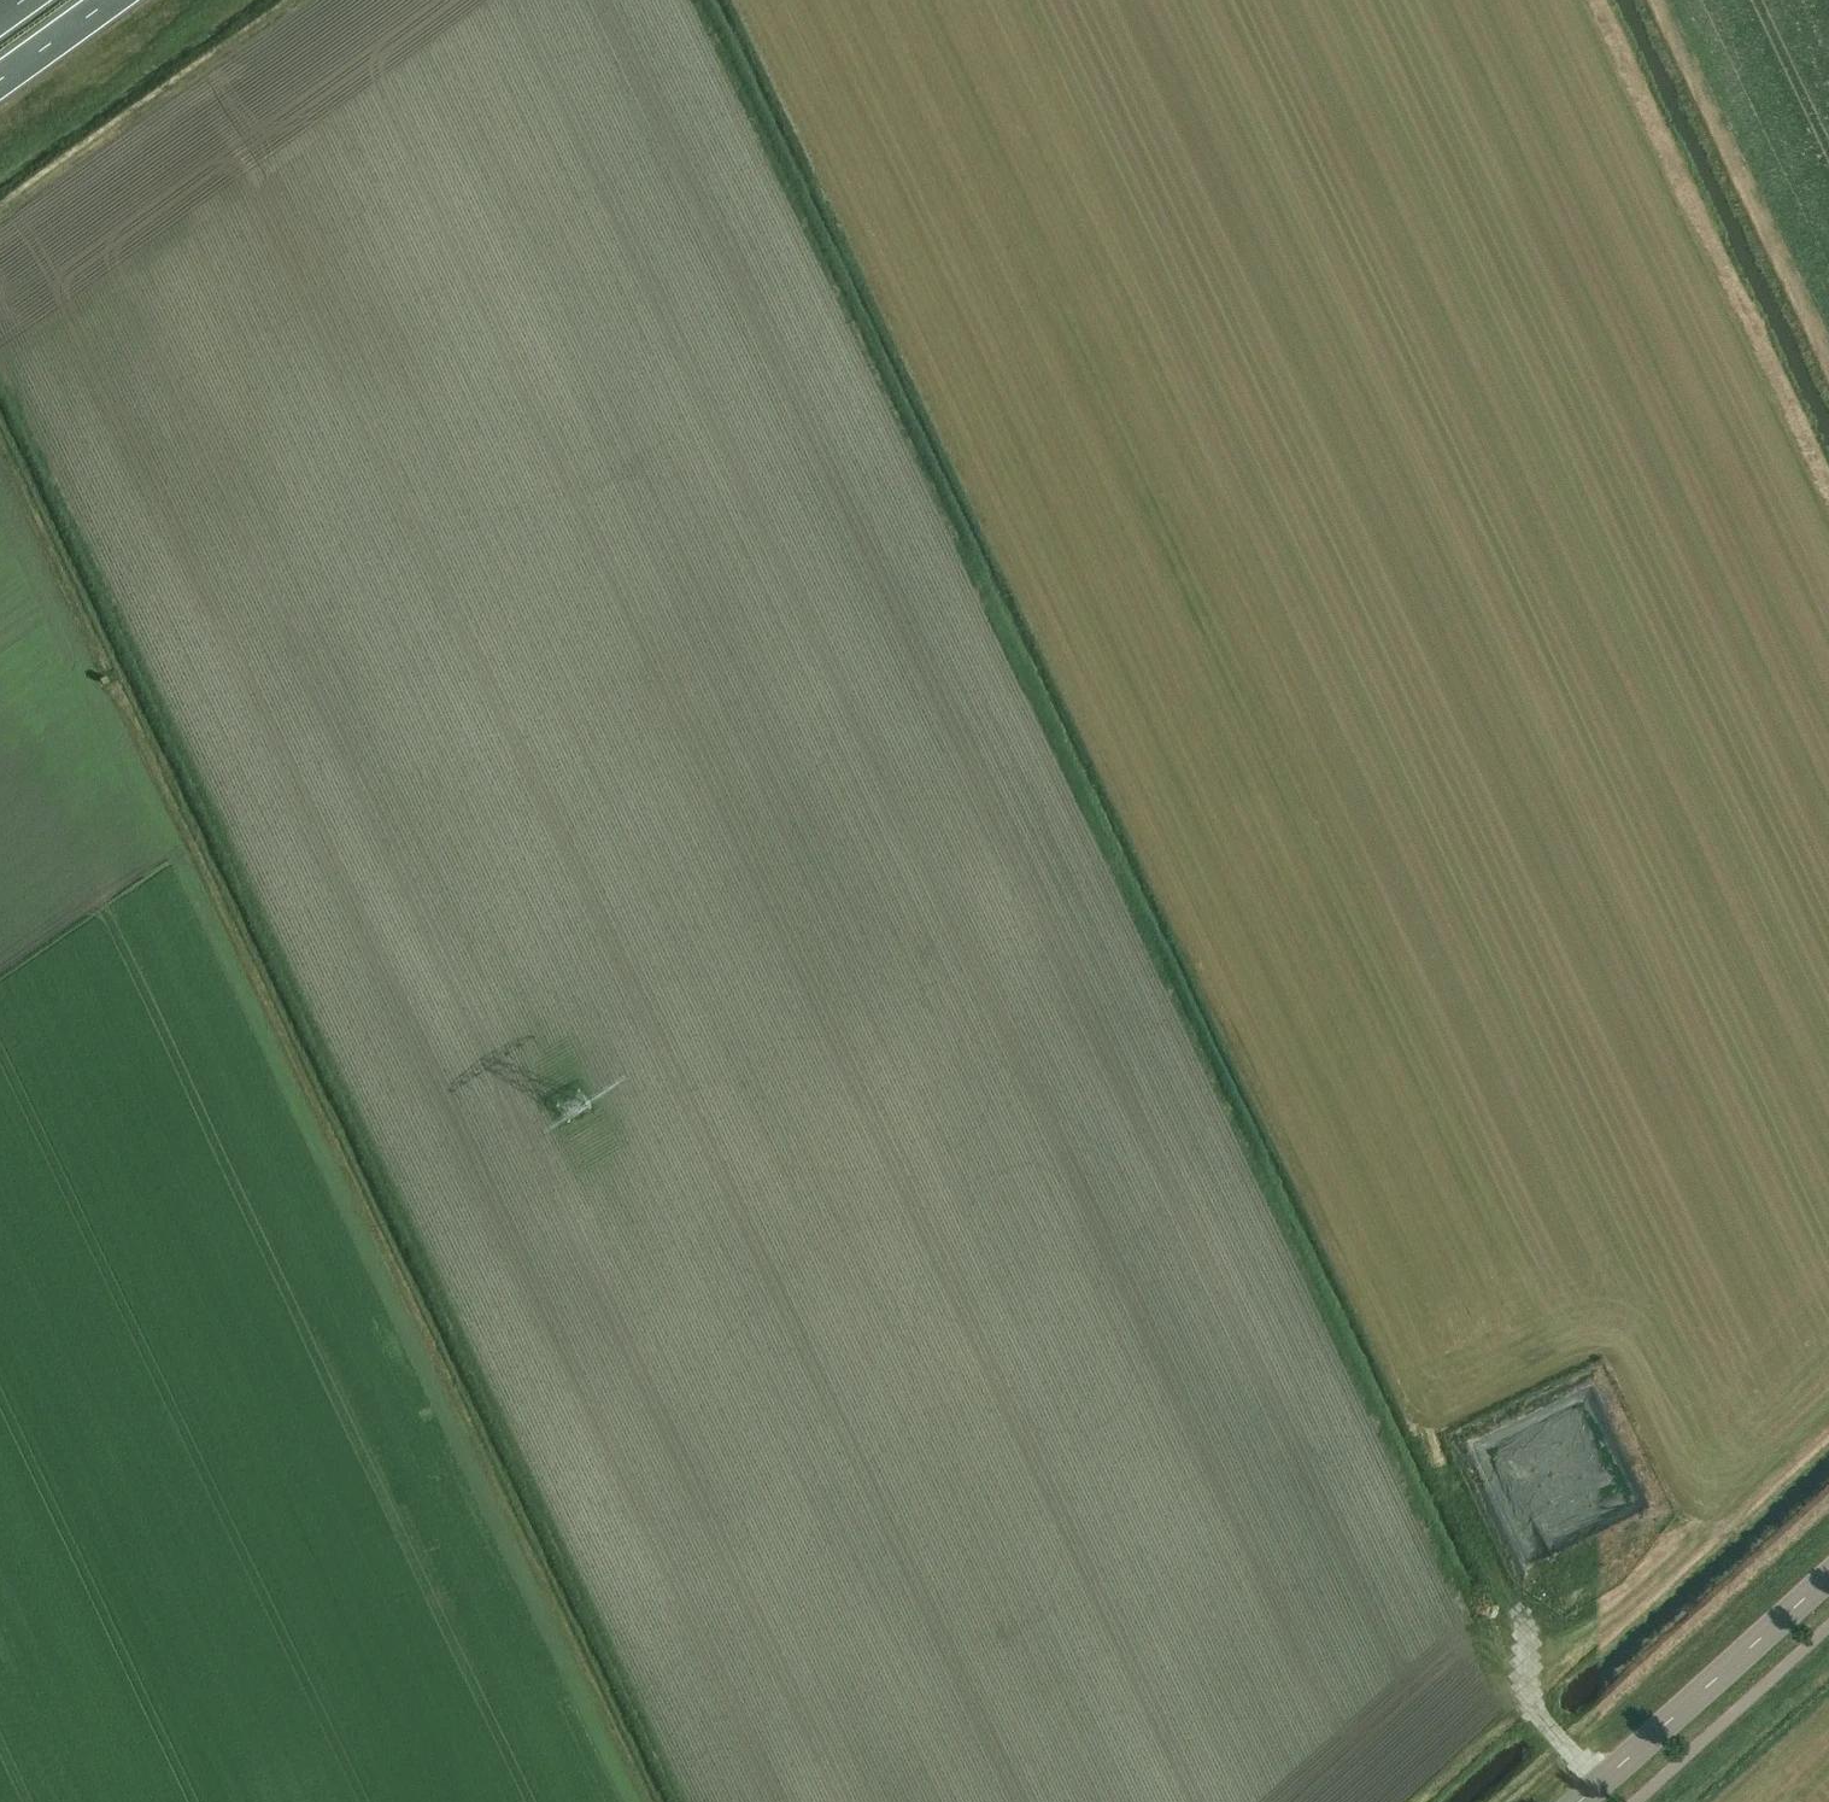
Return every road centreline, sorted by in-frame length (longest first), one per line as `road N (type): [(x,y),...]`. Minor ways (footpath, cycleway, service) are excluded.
road 1 (tertiary): [(1578,1801),(1828,1575)]
road 2 (trunk): [(0,80),(110,0)]

